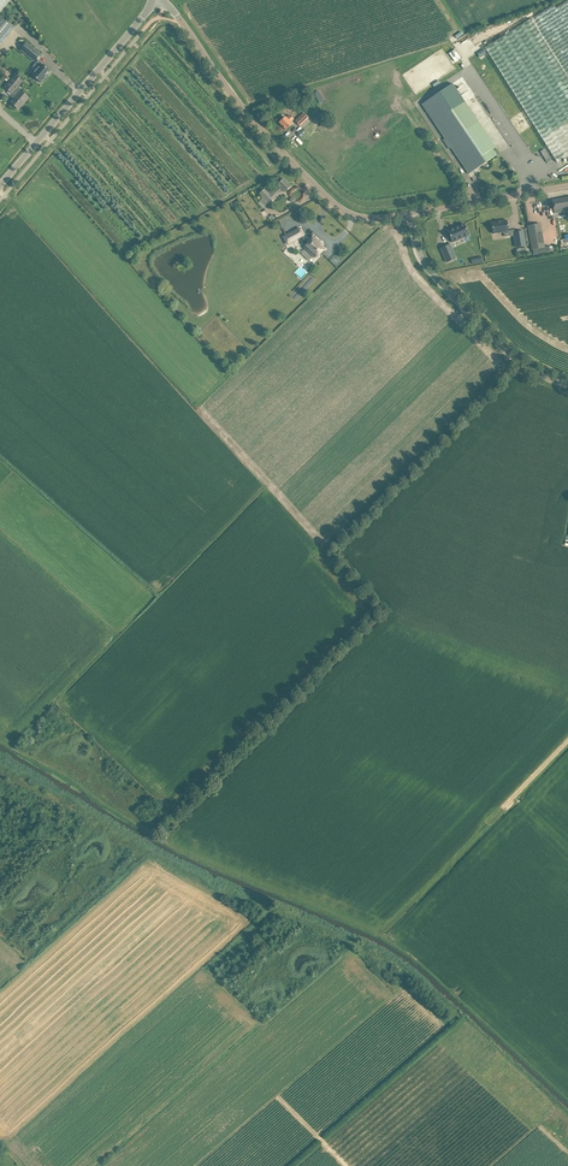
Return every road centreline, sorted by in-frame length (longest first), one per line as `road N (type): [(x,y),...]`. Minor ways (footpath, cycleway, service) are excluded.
road 1 (tertiary): [(411,214),(373,219),(341,209),(266,134),(158,0)]
road 2 (tertiary): [(0,186),(152,0)]
road 3 (unclassified): [(567,385),(519,361),(434,276),(411,214)]
road 4 (tertiary): [(567,186),(411,214)]

